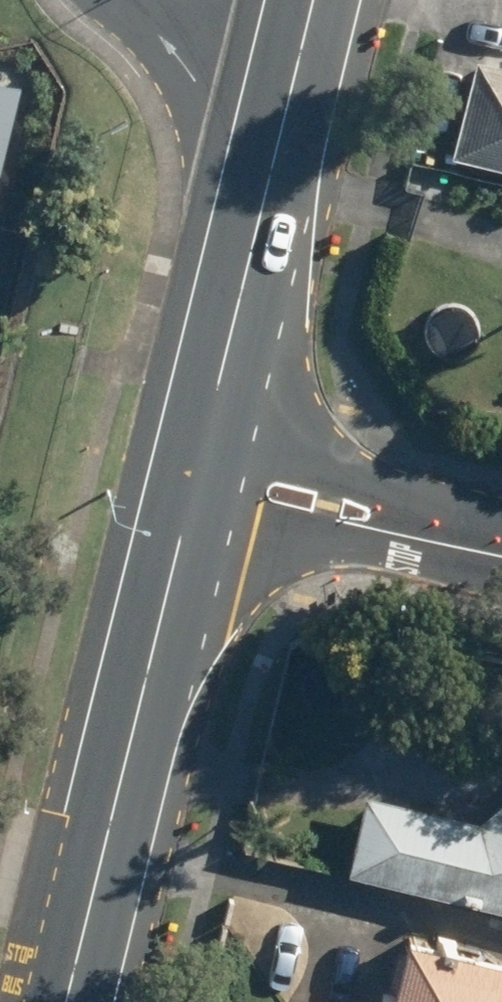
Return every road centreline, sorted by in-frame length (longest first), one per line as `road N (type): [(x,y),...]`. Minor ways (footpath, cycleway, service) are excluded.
road 1 (secondary): [(58,1001),(186,502)]
road 2 (secondary): [(204,431),(311,0)]
road 3 (residential): [(204,431),(367,485),(475,549)]
road 4 (residential): [(475,549),(348,535),(186,502)]

